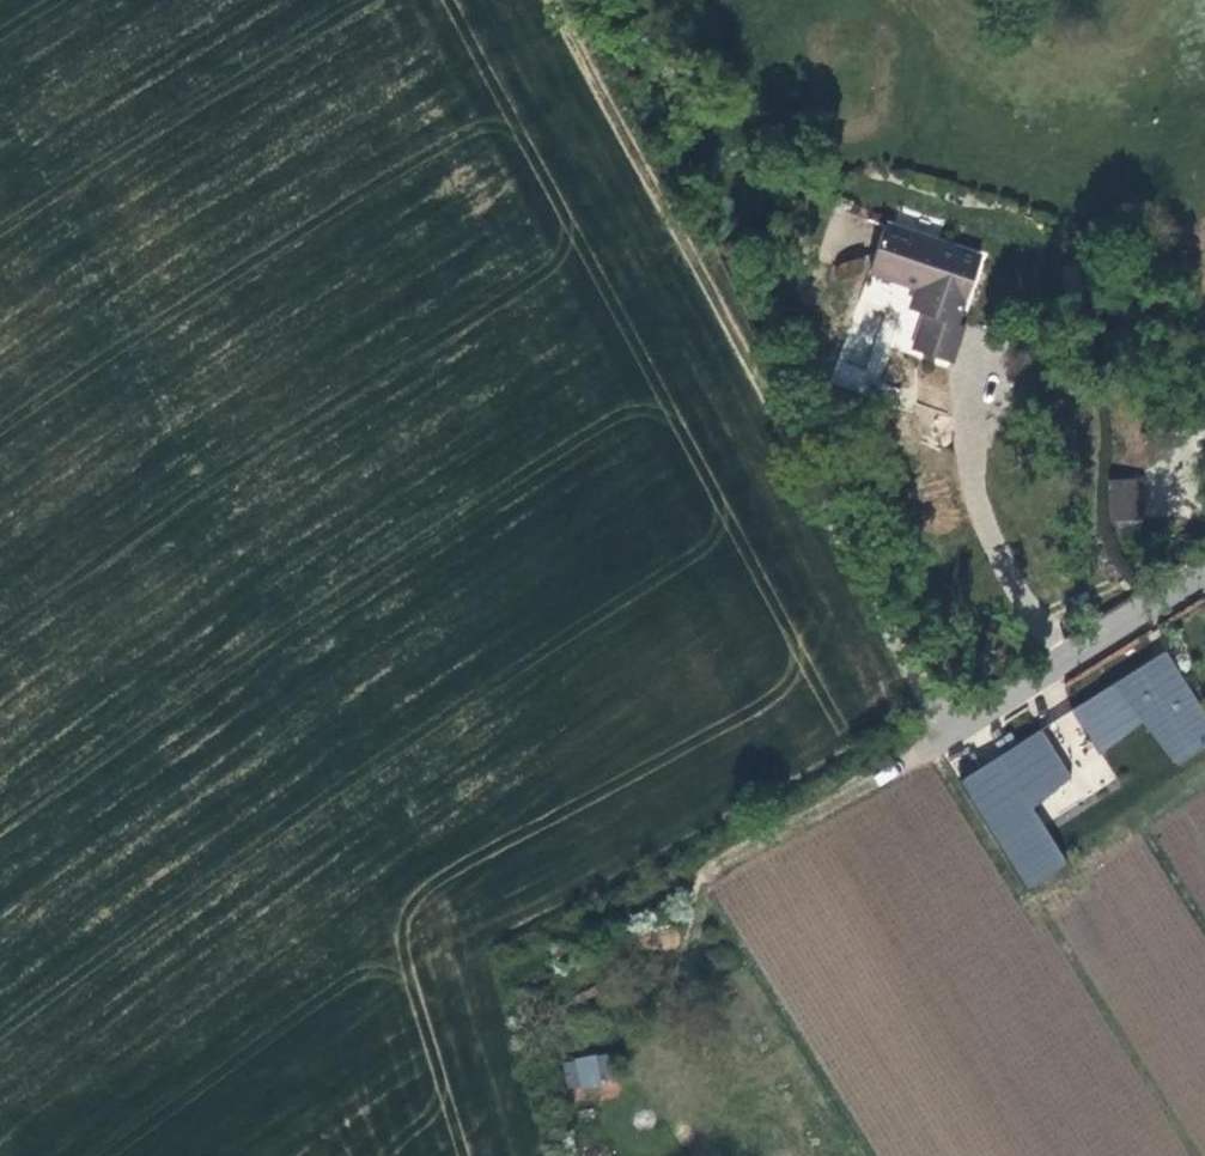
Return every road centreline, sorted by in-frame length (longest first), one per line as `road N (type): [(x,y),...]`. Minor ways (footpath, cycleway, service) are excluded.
road 1 (track): [(1004,703),(970,721),(560,0)]
road 2 (residential): [(1204,579),(1004,703)]

